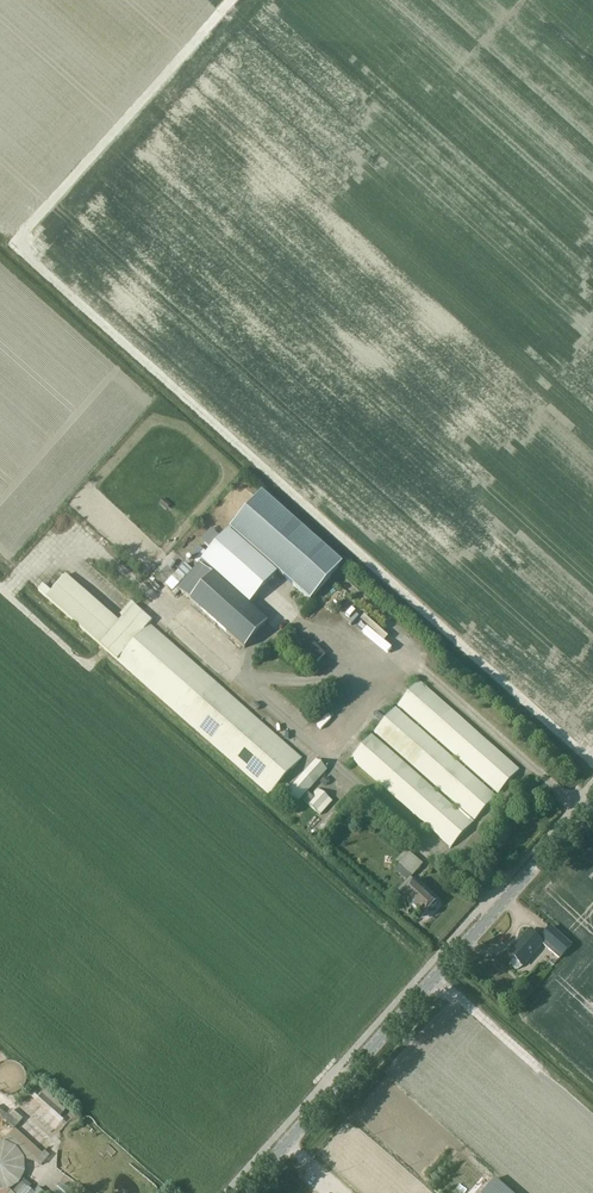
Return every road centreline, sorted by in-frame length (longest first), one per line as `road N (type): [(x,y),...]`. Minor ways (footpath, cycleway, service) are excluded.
road 1 (track): [(231,0),(11,245),(592,764)]
road 2 (tertiary): [(242,1192),(592,801)]
road 3 (track): [(91,667),(0,588)]

